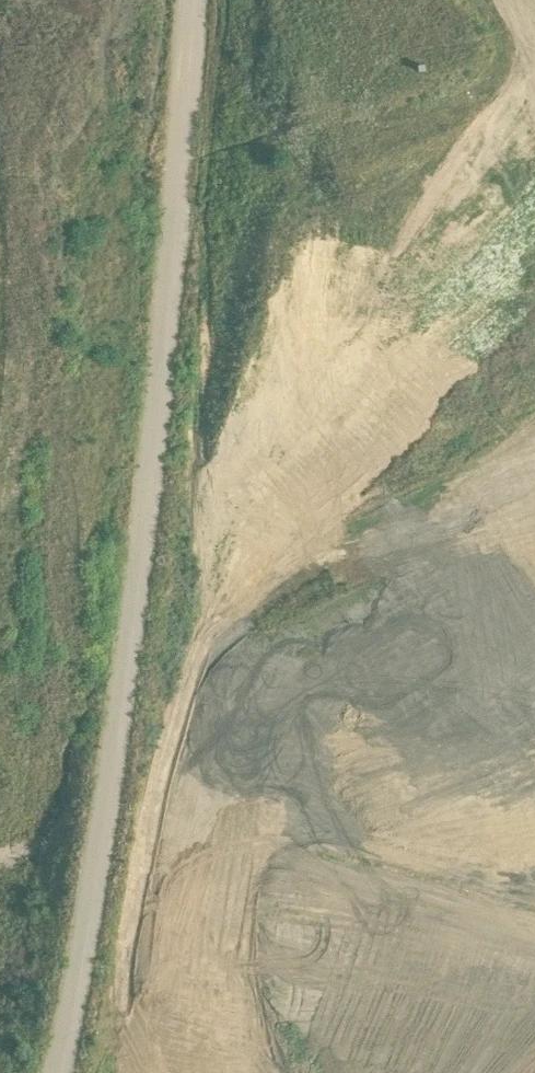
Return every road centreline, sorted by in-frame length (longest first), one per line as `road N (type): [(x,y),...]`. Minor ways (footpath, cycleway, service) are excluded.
road 1 (track): [(59,1072),(107,845),(180,117),(179,0)]

